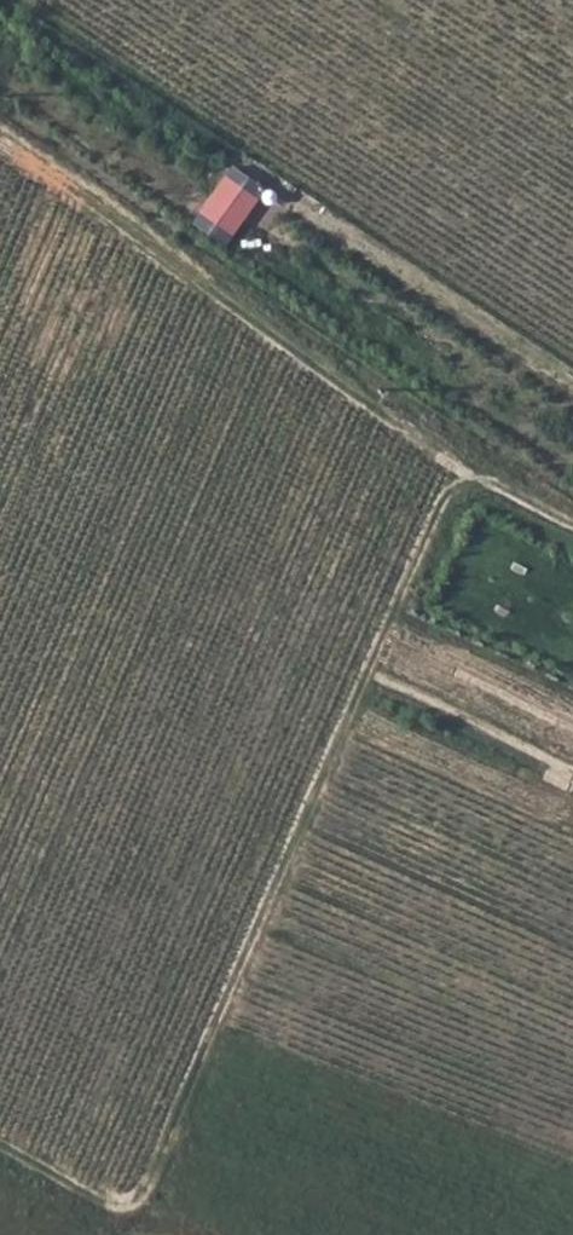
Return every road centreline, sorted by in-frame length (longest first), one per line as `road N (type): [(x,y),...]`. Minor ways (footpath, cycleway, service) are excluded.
road 1 (track): [(128,1234),(438,499),(483,482),(572,533)]
road 2 (track): [(483,482),(0,146)]
road 3 (track): [(127,1228),(80,1191),(0,1151)]

